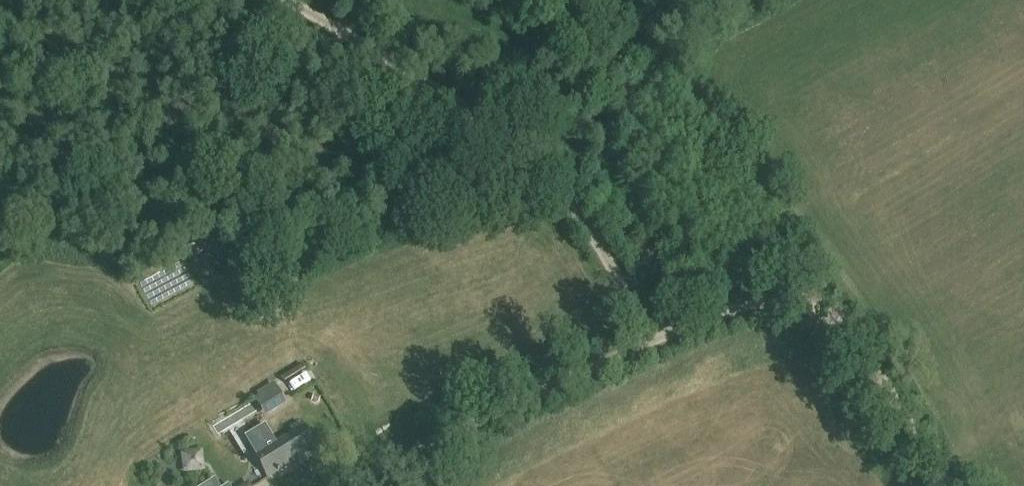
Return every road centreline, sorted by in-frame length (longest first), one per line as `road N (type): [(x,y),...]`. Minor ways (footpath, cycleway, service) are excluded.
road 1 (track): [(634,343),(607,263),(556,183),(497,123),(301,0)]
road 2 (track): [(634,343),(764,298),(806,308),(944,485)]
road 3 (track): [(634,343),(316,485)]

